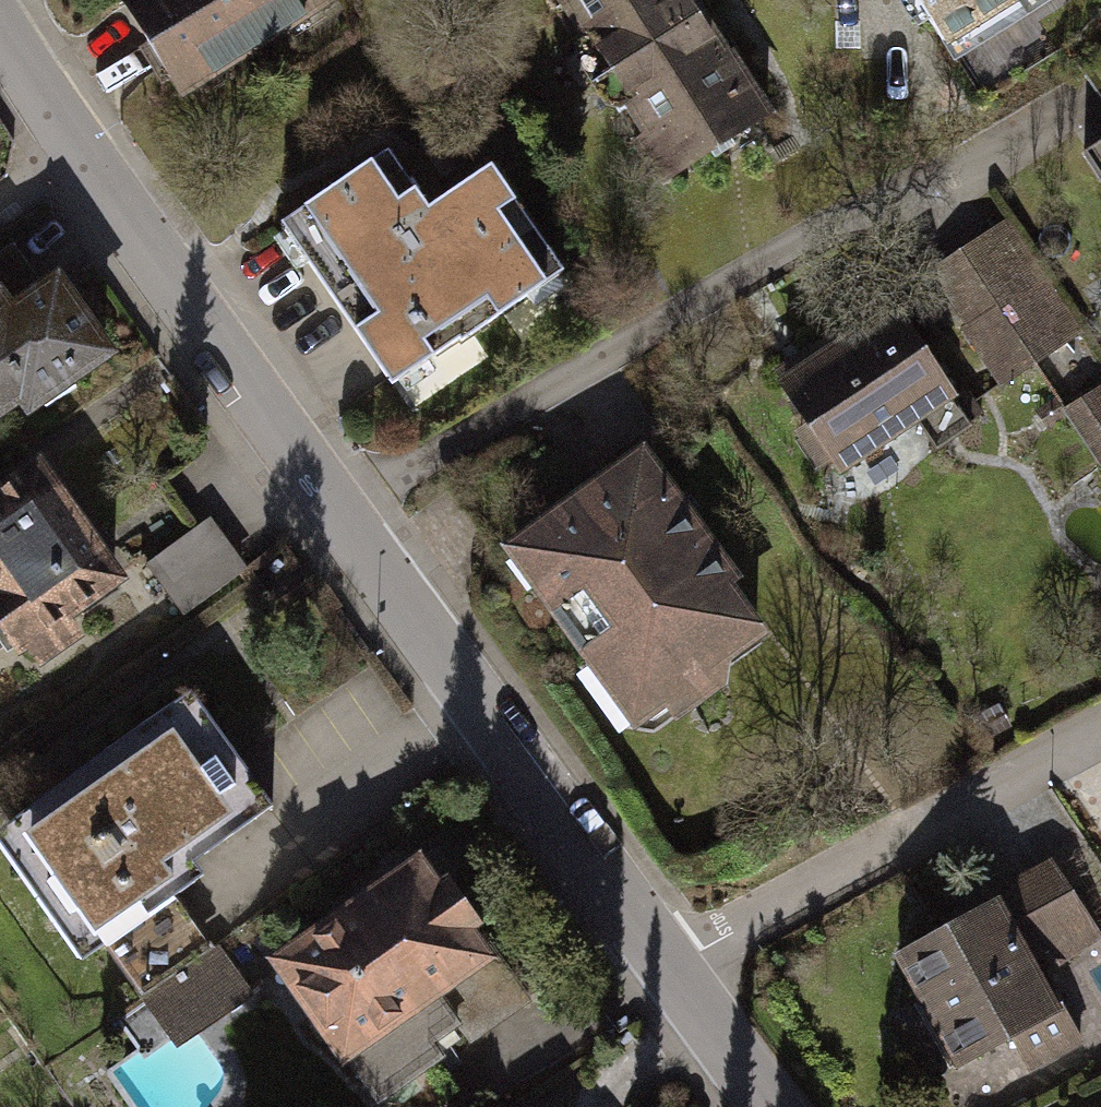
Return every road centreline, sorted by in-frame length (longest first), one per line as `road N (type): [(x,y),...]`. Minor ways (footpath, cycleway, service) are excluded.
road 1 (residential): [(79,151),(671,968)]
road 2 (residential): [(671,968),(1100,740)]
road 3 (residential): [(671,968),(774,1106)]
road 4 (residential): [(0,33),(79,151)]

